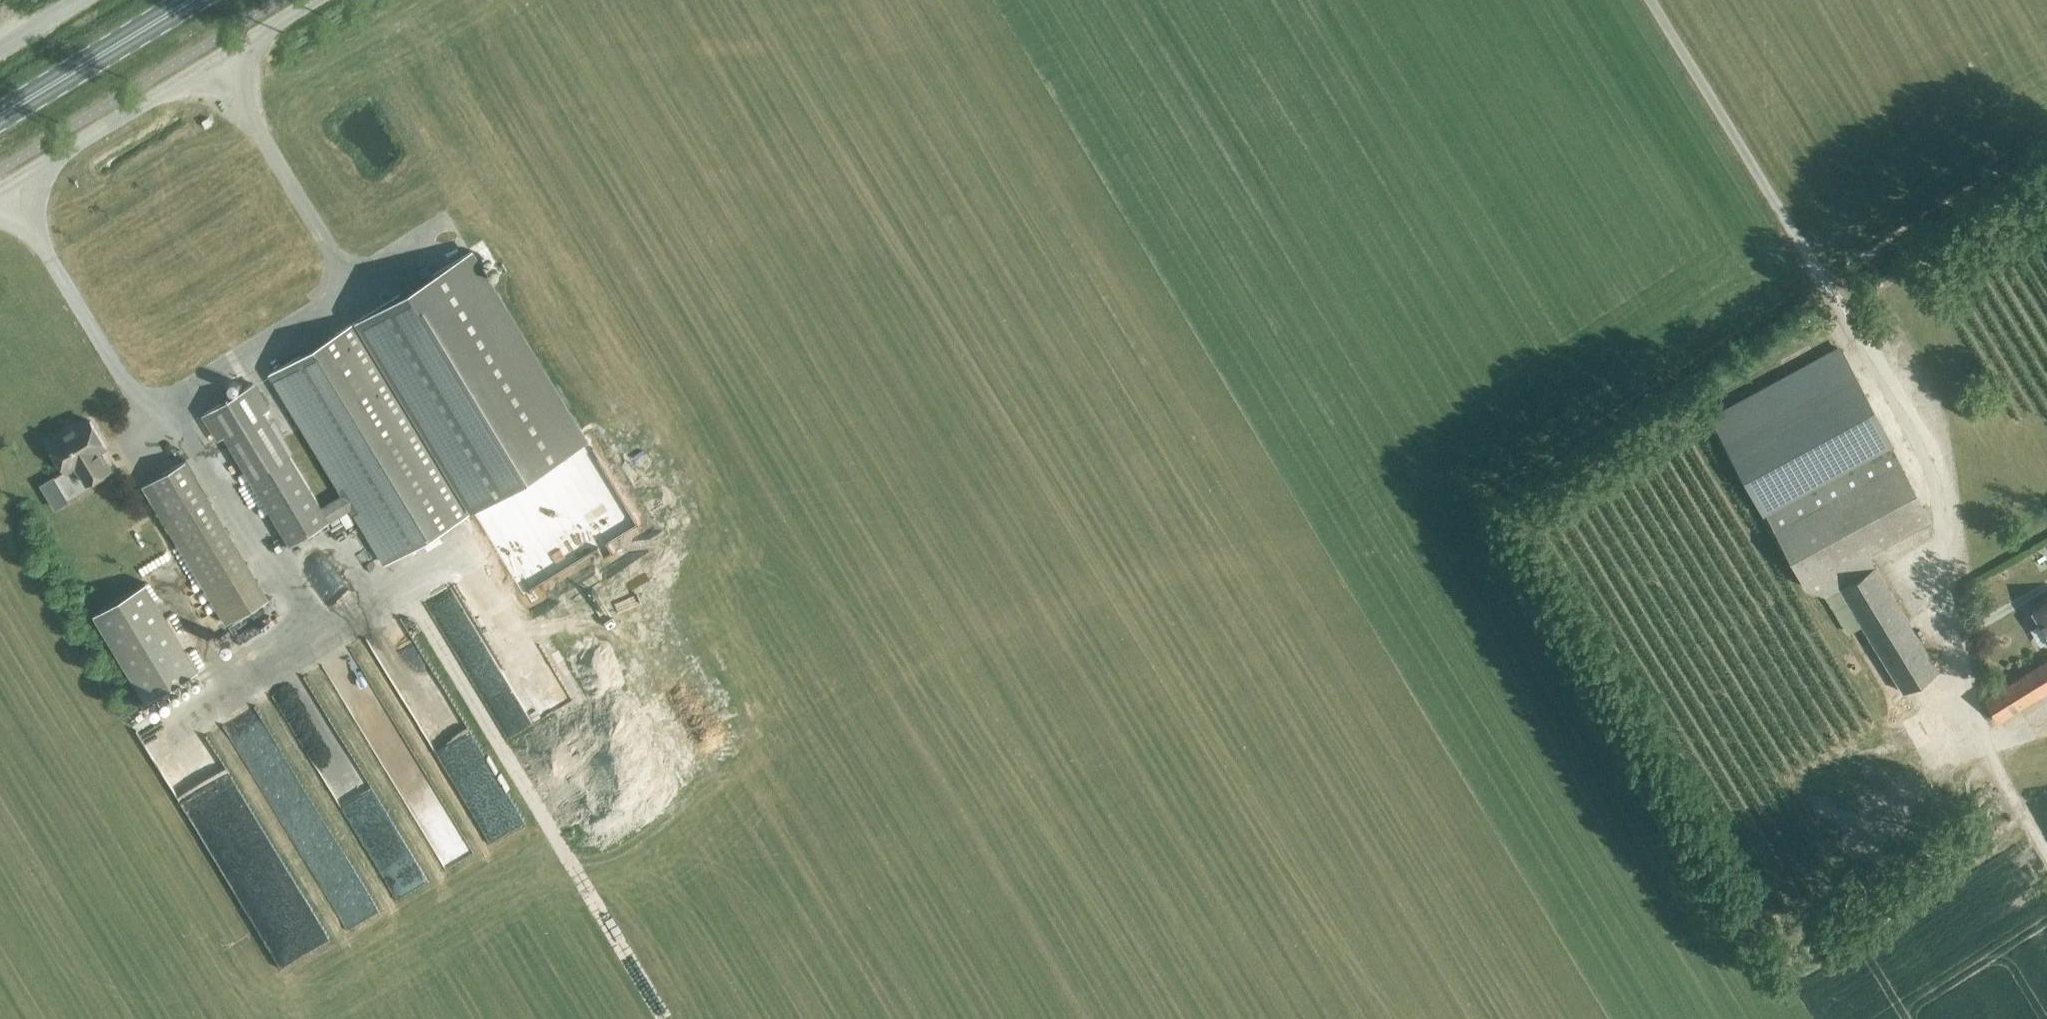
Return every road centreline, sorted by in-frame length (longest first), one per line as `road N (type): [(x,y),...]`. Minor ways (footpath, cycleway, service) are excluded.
road 1 (unclassified): [(0,191),(315,0)]
road 2 (primary): [(0,115),(190,0)]

